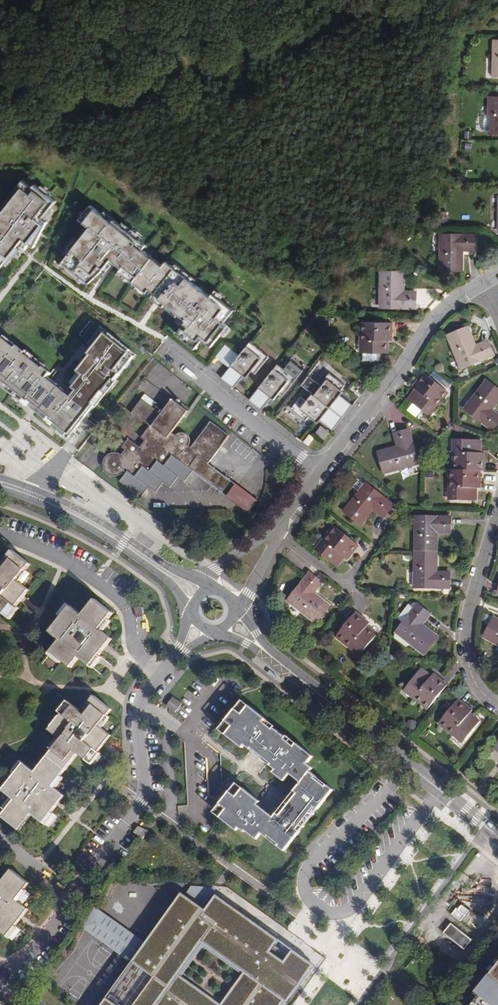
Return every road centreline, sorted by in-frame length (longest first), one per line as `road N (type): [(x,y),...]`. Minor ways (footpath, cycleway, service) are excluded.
road 1 (residential): [(0,987),(143,803),(134,713),(142,701)]
road 2 (tertiary): [(497,837),(261,646)]
road 3 (residential): [(486,284),(436,317),(323,472)]
road 4 (residential): [(131,322),(323,472)]
road 5 (tertiary): [(206,588),(54,498),(0,479)]
road 6 (tertiary): [(0,490),(103,537),(167,583),(187,614)]
road 7 (residential): [(163,670),(143,659),(136,626),(109,588),(0,536)]
road 8 (residential): [(497,702),(482,692),(469,663),(470,613),(497,514)]
road 9 (residential): [(229,794),(216,788),(213,756),(142,701)]

